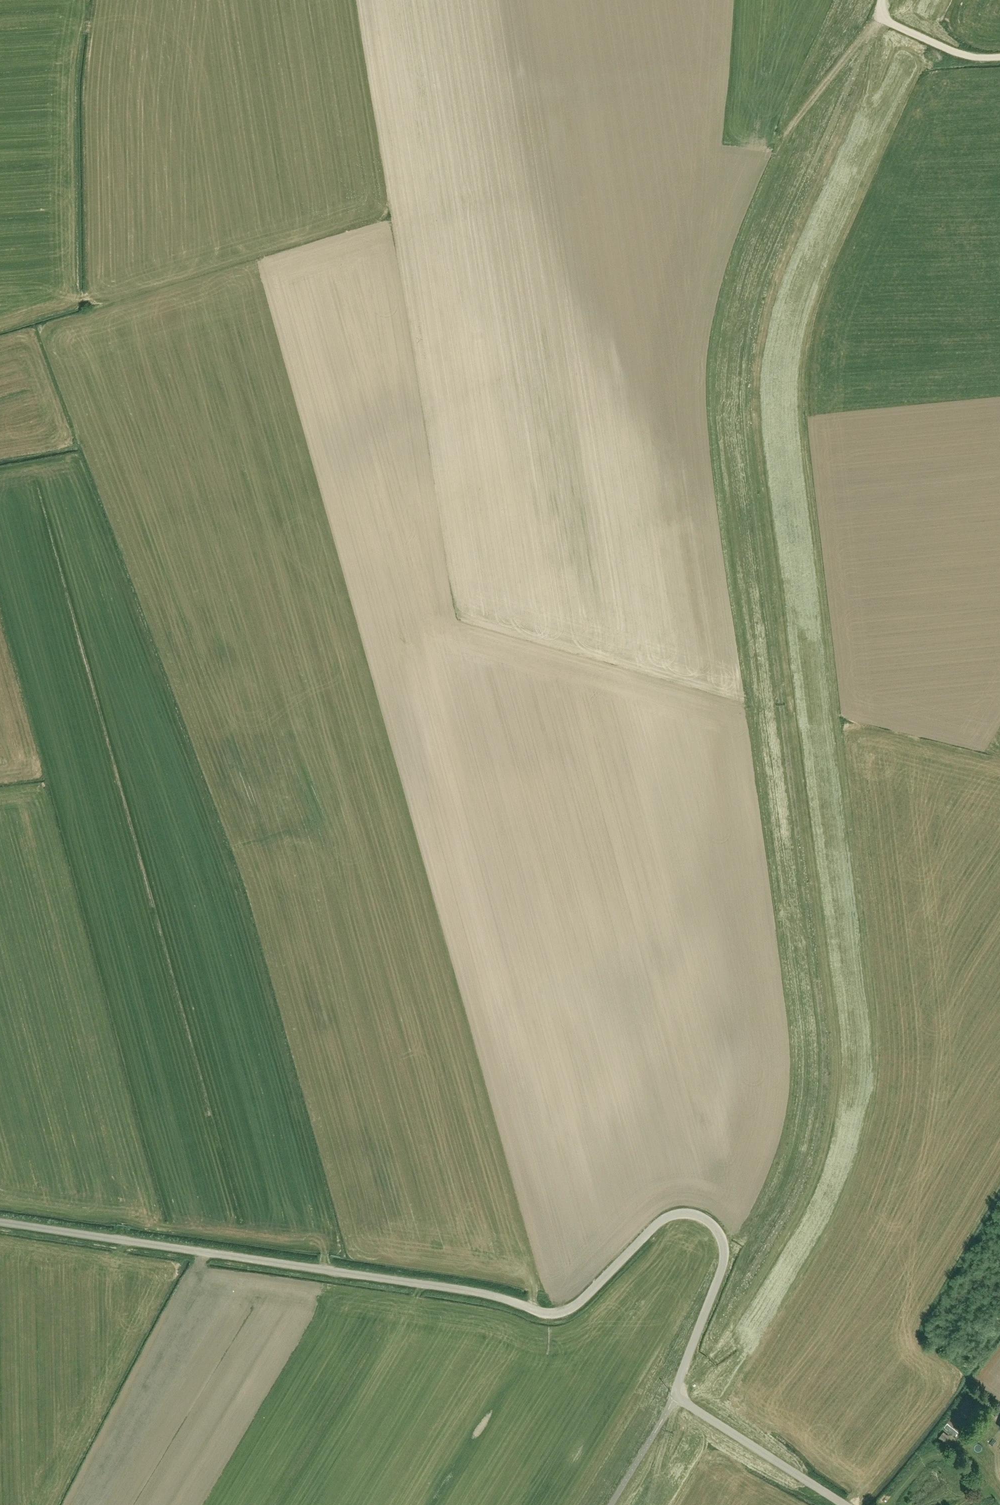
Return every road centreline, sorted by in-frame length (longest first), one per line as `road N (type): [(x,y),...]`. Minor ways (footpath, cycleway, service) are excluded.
road 1 (unclassified): [(843,1504),(675,1395),(725,1253),(717,1227),(700,1214),(665,1218),(576,1305),(549,1314),(491,1294),(0,1222)]
road 2 (track): [(882,15),(782,138)]
road 3 (track): [(999,58),(946,47),(882,15),(882,0)]

